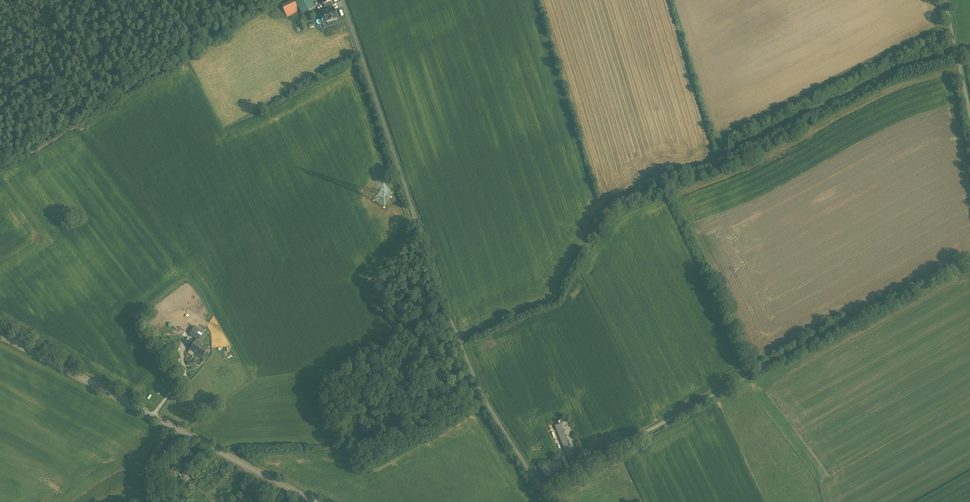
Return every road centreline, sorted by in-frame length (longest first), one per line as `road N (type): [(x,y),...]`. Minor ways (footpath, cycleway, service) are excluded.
road 1 (unclassified): [(540,489),(462,347),(342,0)]
road 2 (unclassified): [(540,489),(969,253)]
road 3 (tertiary): [(0,334),(317,501)]
road 4 (track): [(956,52),(894,69),(712,163)]
road 5 (track): [(599,213),(554,292),(457,335)]
road 6 (unclassified): [(969,118),(943,0)]

